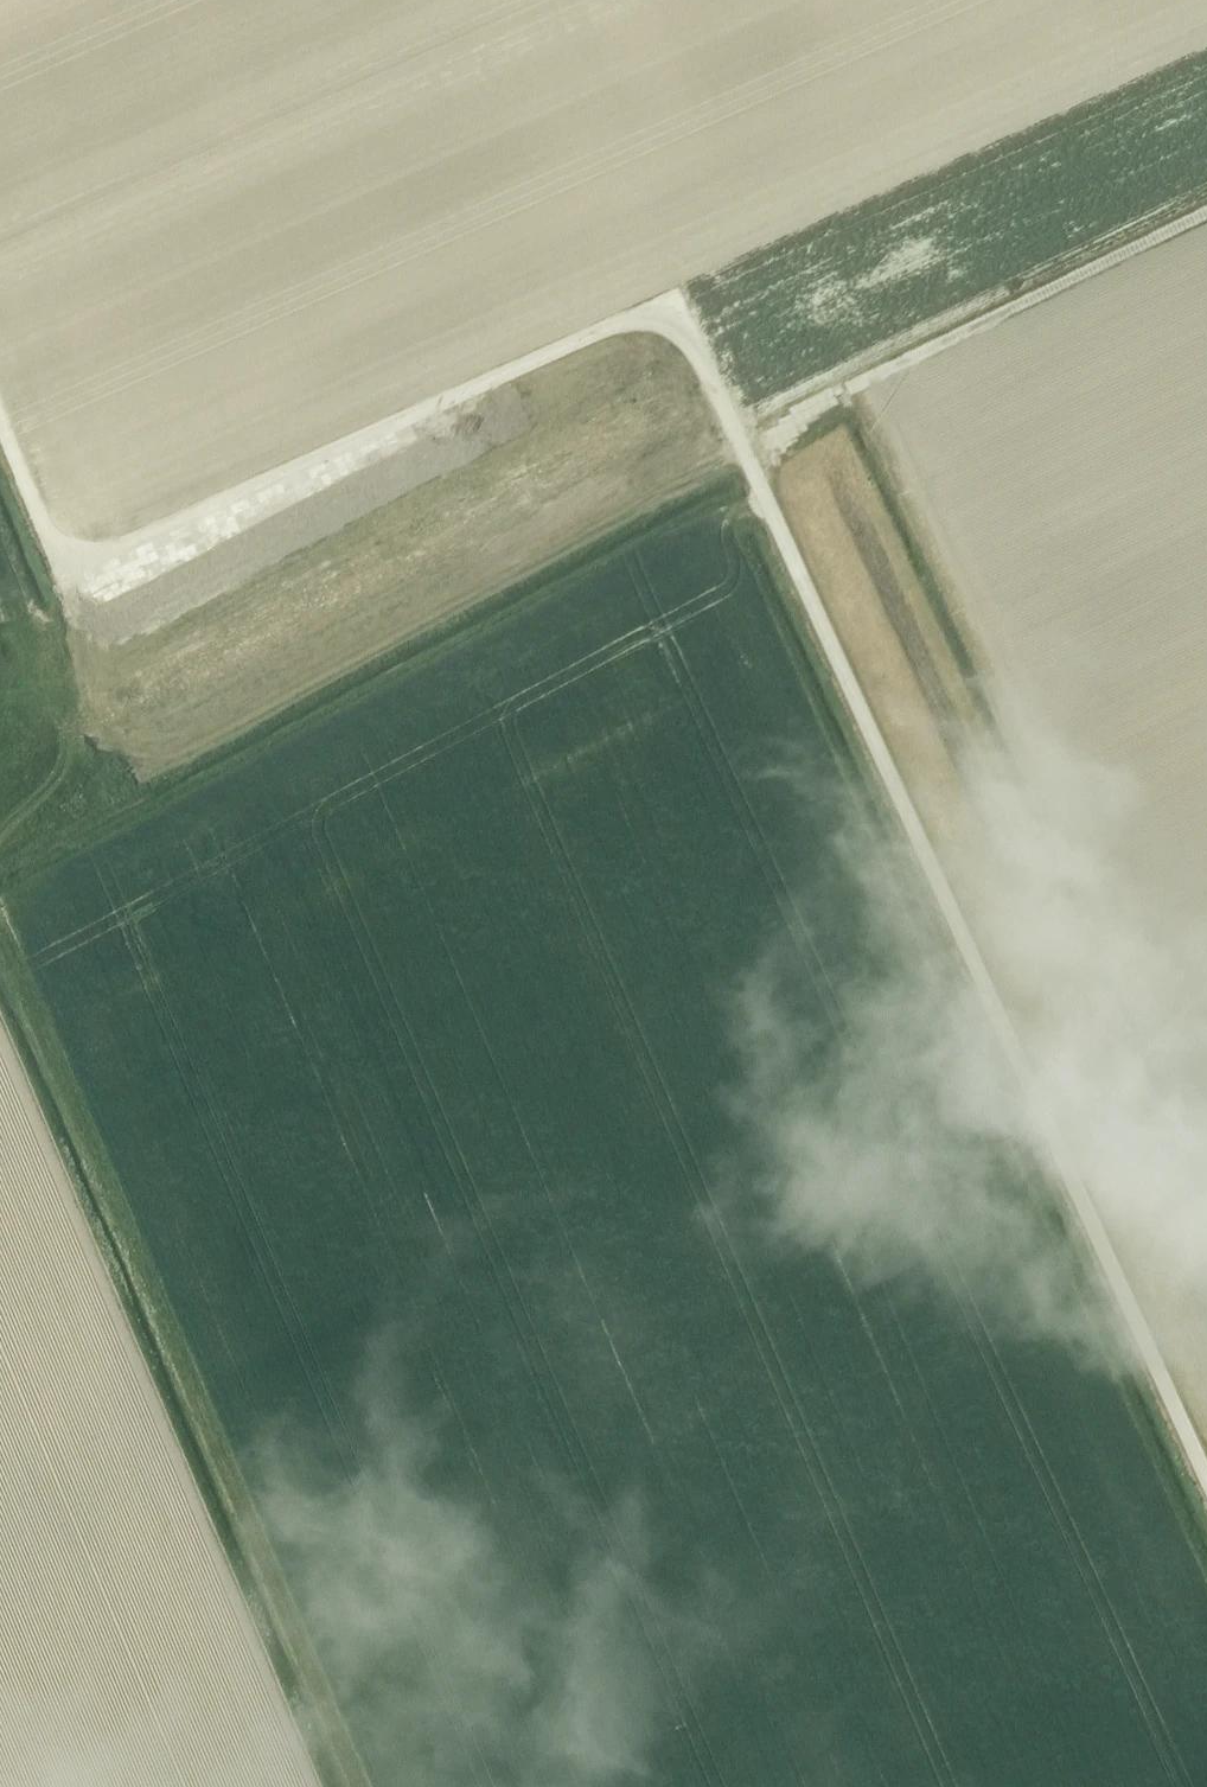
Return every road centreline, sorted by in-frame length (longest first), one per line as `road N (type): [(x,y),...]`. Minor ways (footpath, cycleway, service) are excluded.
road 1 (track): [(798,580),(757,476),(783,432),(814,409),(1206,214)]

